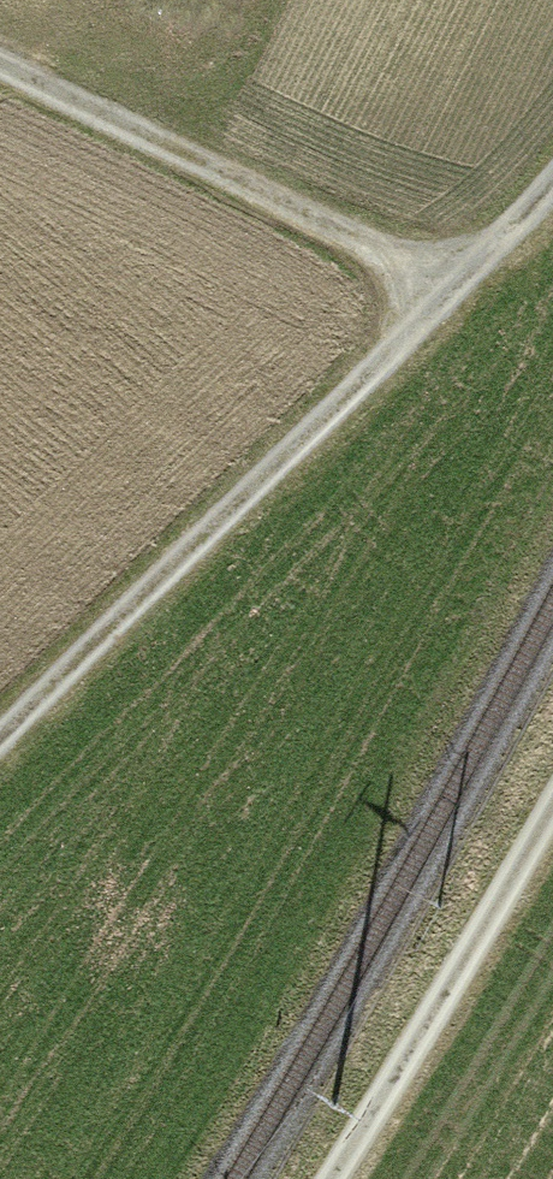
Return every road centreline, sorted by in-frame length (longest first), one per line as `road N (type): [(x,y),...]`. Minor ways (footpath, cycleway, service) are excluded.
road 1 (track): [(0,753),(552,190)]
road 2 (track): [(445,298),(0,78)]
road 3 (track): [(344,1178),(438,1036),(552,826)]

